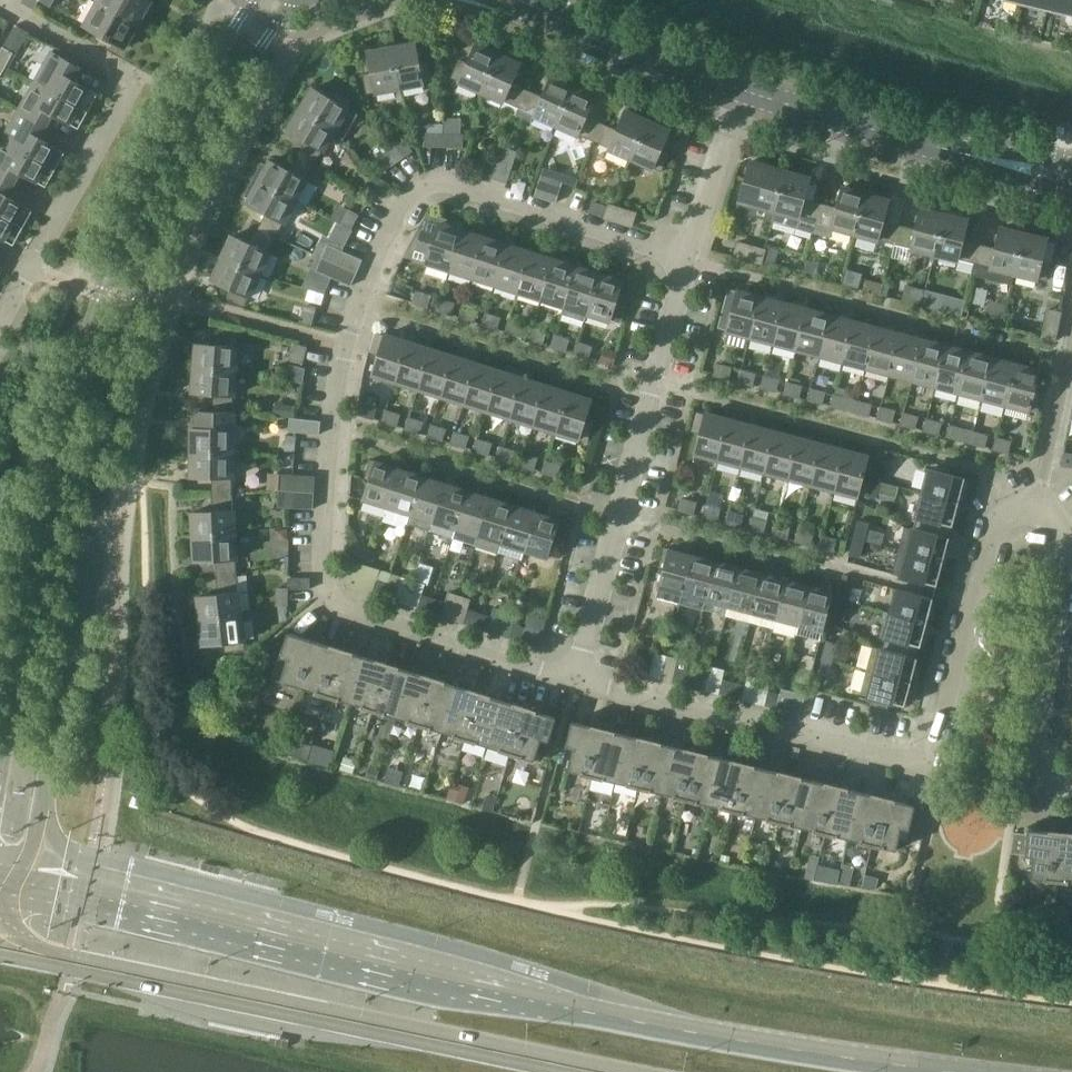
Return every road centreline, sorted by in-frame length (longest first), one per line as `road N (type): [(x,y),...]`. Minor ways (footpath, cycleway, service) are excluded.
road 1 (residential): [(1071,791),(1040,779),(1068,546),(1045,484),(995,527),(935,761),(904,763),(577,679)]
road 2 (residential): [(577,679),(327,595),(349,349),(394,223),(439,185),(689,258)]
road 3 (primary): [(948,1071),(553,1004),(28,887)]
road 4 (tertiary): [(28,887),(70,610),(138,302),(288,0)]
road 5 (tertiary): [(247,0),(168,134),(99,292),(0,718)]
road 6 (primary): [(0,948),(575,1071)]
road 7 (residential): [(577,679),(689,258)]
road 8 (residential): [(0,316),(132,79),(0,4)]
road 9 (tertiary): [(1071,182),(886,139),(740,89)]
road 10 (tertiary): [(740,89),(514,0)]
road 11 (residential): [(689,258),(740,89)]

